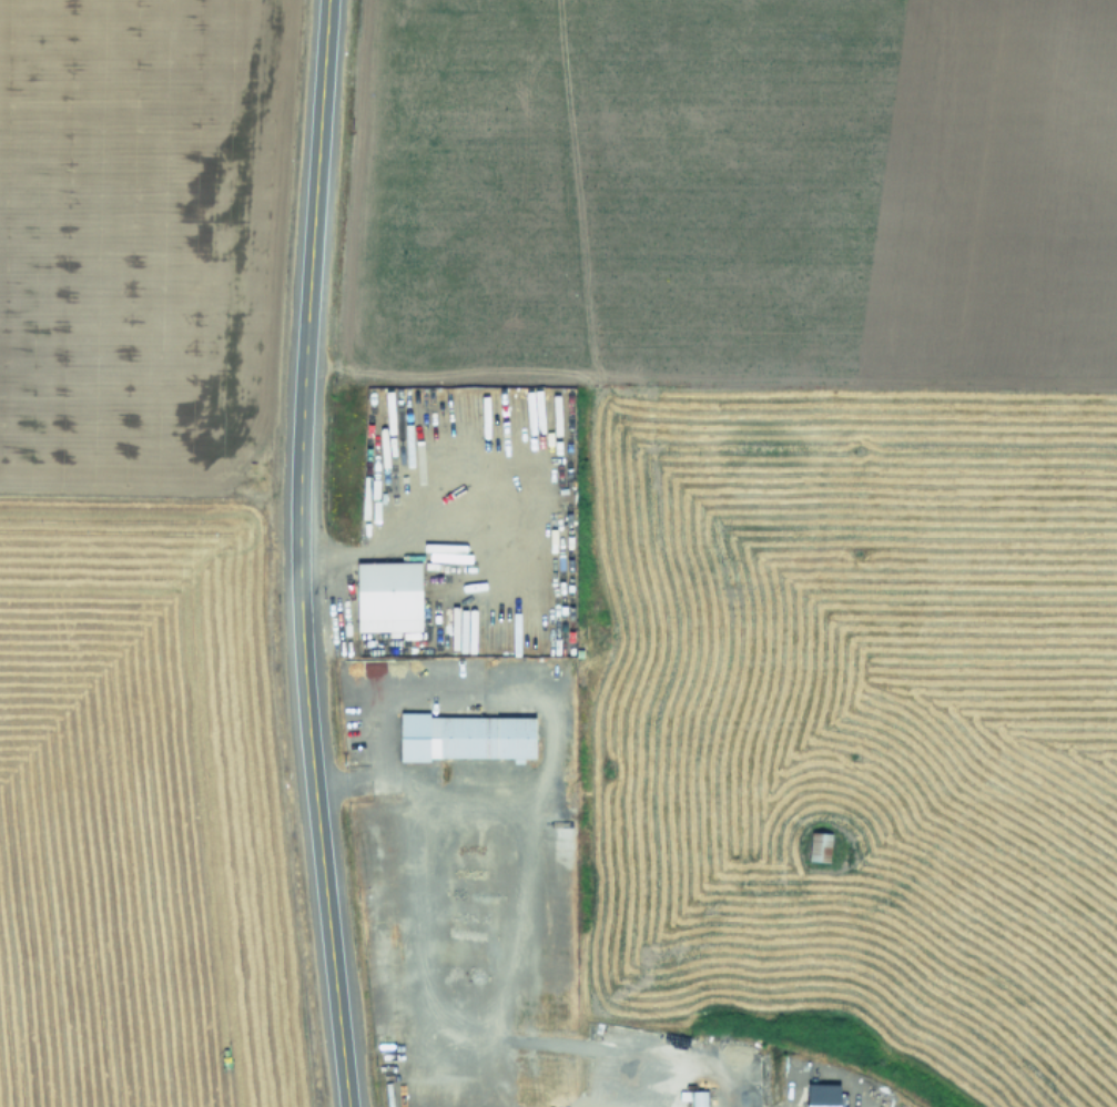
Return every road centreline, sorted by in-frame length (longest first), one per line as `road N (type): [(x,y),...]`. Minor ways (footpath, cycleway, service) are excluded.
road 1 (primary): [(346,1106),(312,789),(297,546),(326,0)]

